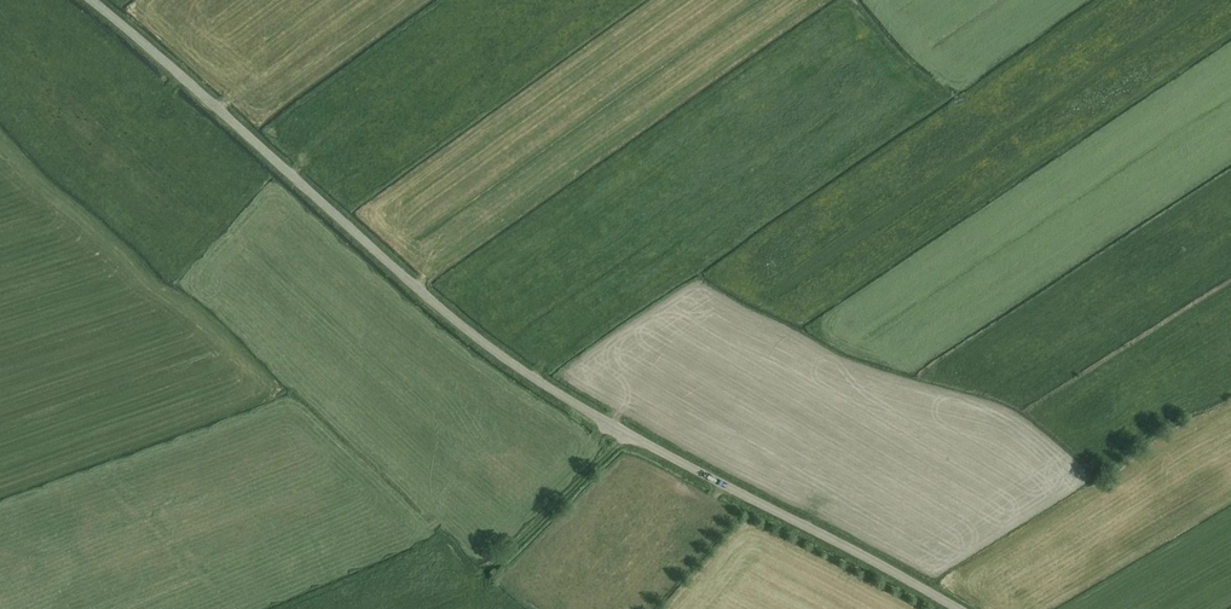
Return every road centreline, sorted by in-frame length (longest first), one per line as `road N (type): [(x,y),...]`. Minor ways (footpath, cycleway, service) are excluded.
road 1 (unclassified): [(955,608),(544,384),(92,0)]

